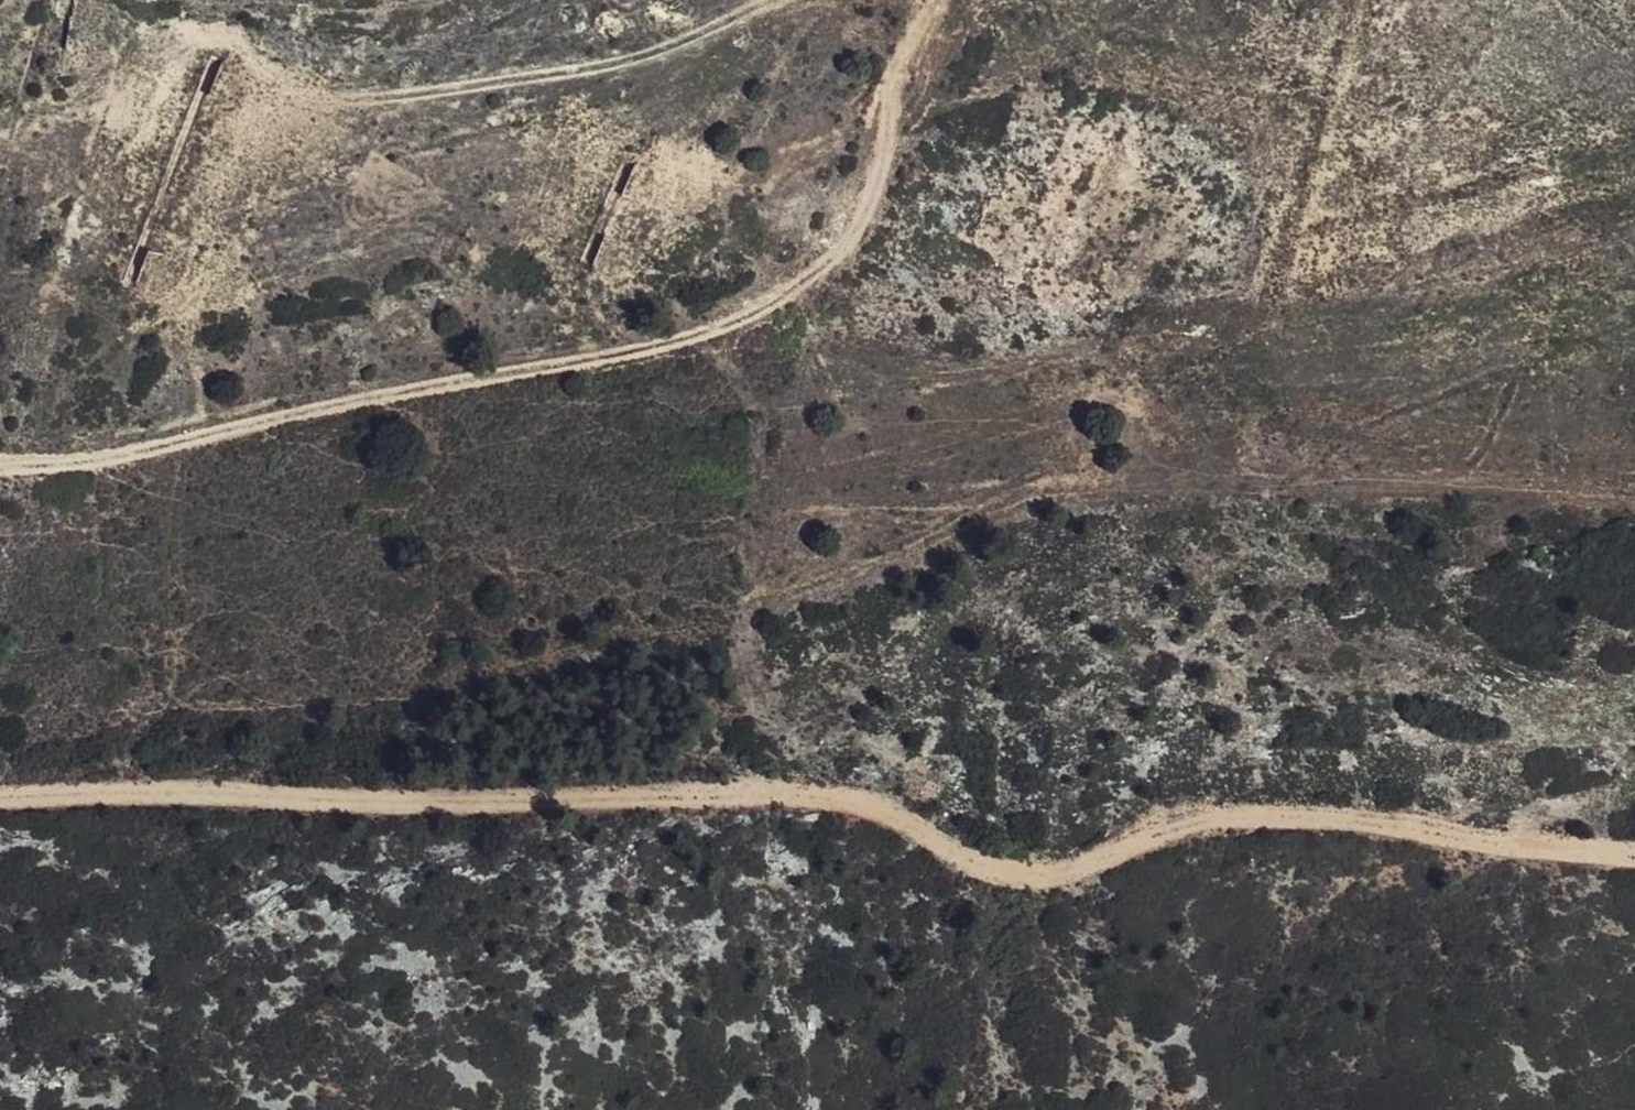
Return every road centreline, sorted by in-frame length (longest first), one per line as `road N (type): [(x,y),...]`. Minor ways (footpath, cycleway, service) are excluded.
road 1 (track): [(0,806),(199,798),(437,807),(659,798),(778,804),(885,815),(962,858),(1012,873),(1080,871),(1190,824),(1281,819),(1634,867)]
road 2 (track): [(0,471),(286,424),(403,385),(591,364),(740,327),(859,244),(911,34),(931,0)]

